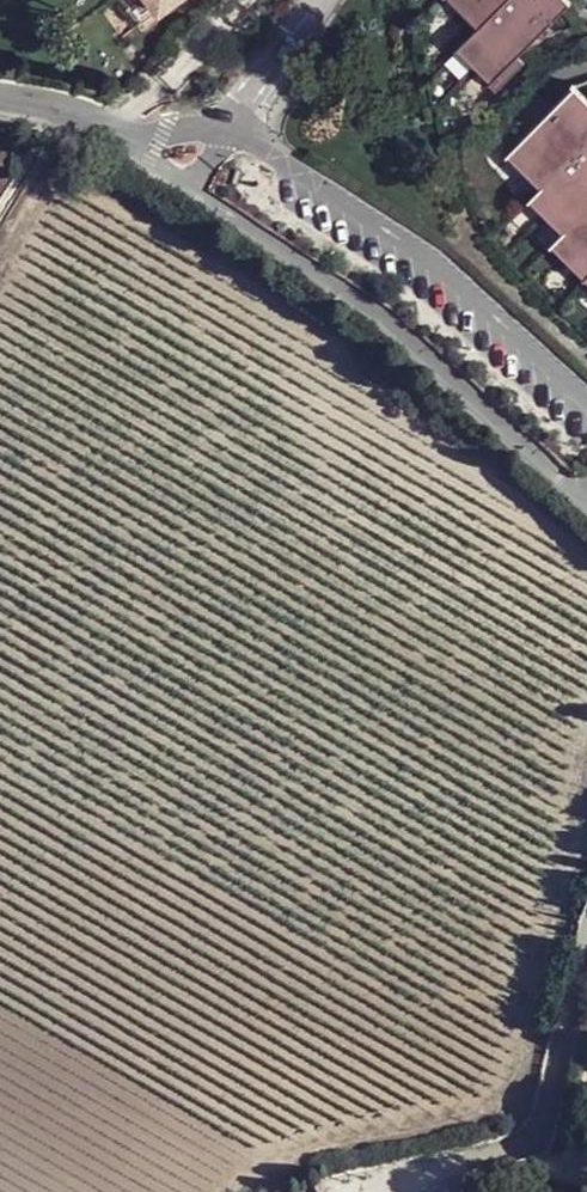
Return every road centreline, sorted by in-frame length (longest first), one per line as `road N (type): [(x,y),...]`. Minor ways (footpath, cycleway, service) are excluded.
road 1 (residential): [(134,147),(385,321),(586,504)]
road 2 (residential): [(586,396),(434,260),(229,113)]
road 3 (residential): [(229,113),(318,0)]
road 4 (residential): [(134,147),(81,122),(0,101)]

